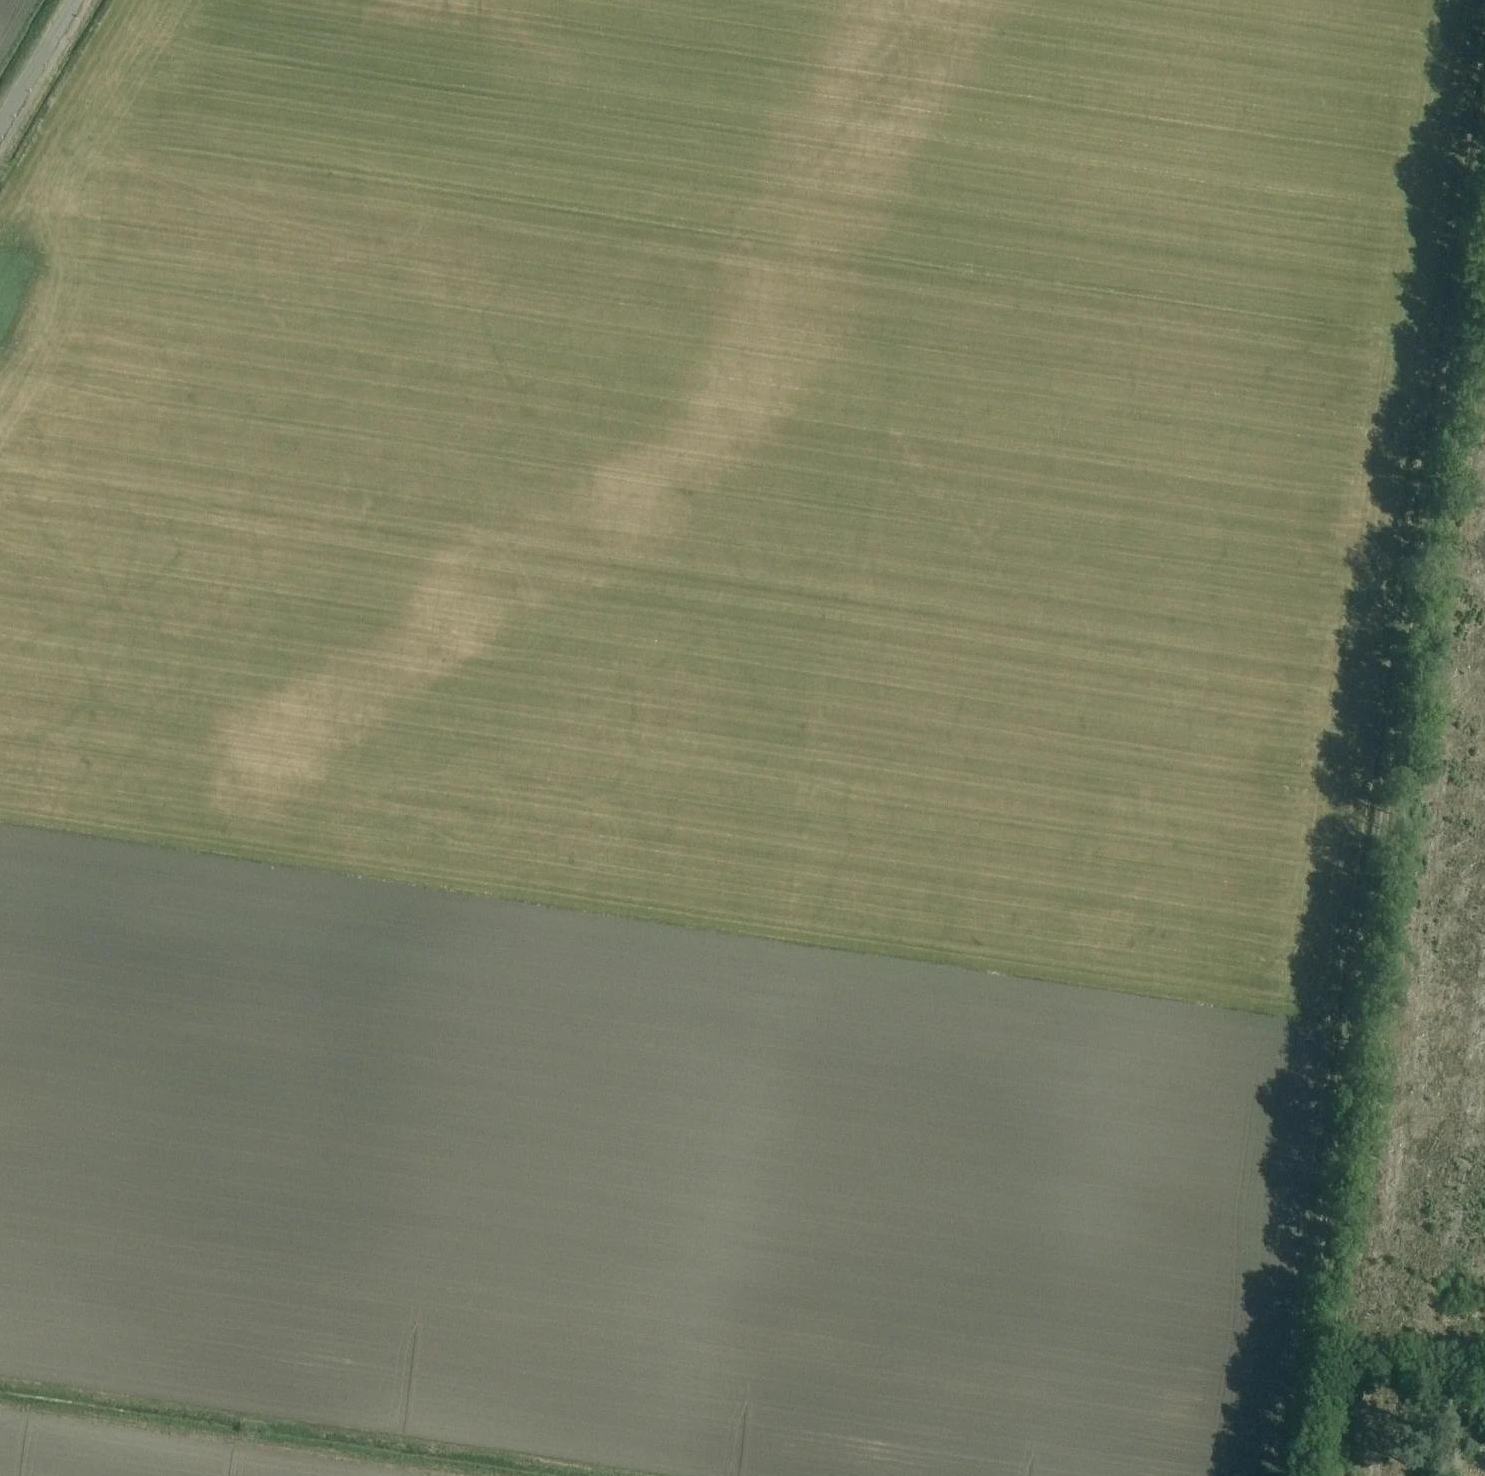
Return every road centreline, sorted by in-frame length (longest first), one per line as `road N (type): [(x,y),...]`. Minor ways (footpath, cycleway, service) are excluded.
road 1 (track): [(1268,1475),(1484,83)]
road 2 (unclassified): [(0,130),(77,0)]

